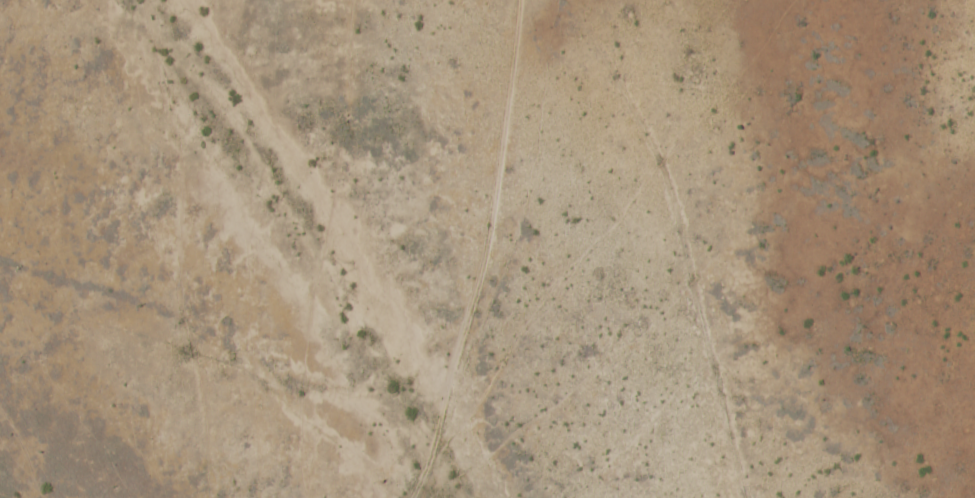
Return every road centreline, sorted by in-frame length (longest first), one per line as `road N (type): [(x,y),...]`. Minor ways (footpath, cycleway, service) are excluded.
road 1 (track): [(746,497),(650,200),(535,0)]

